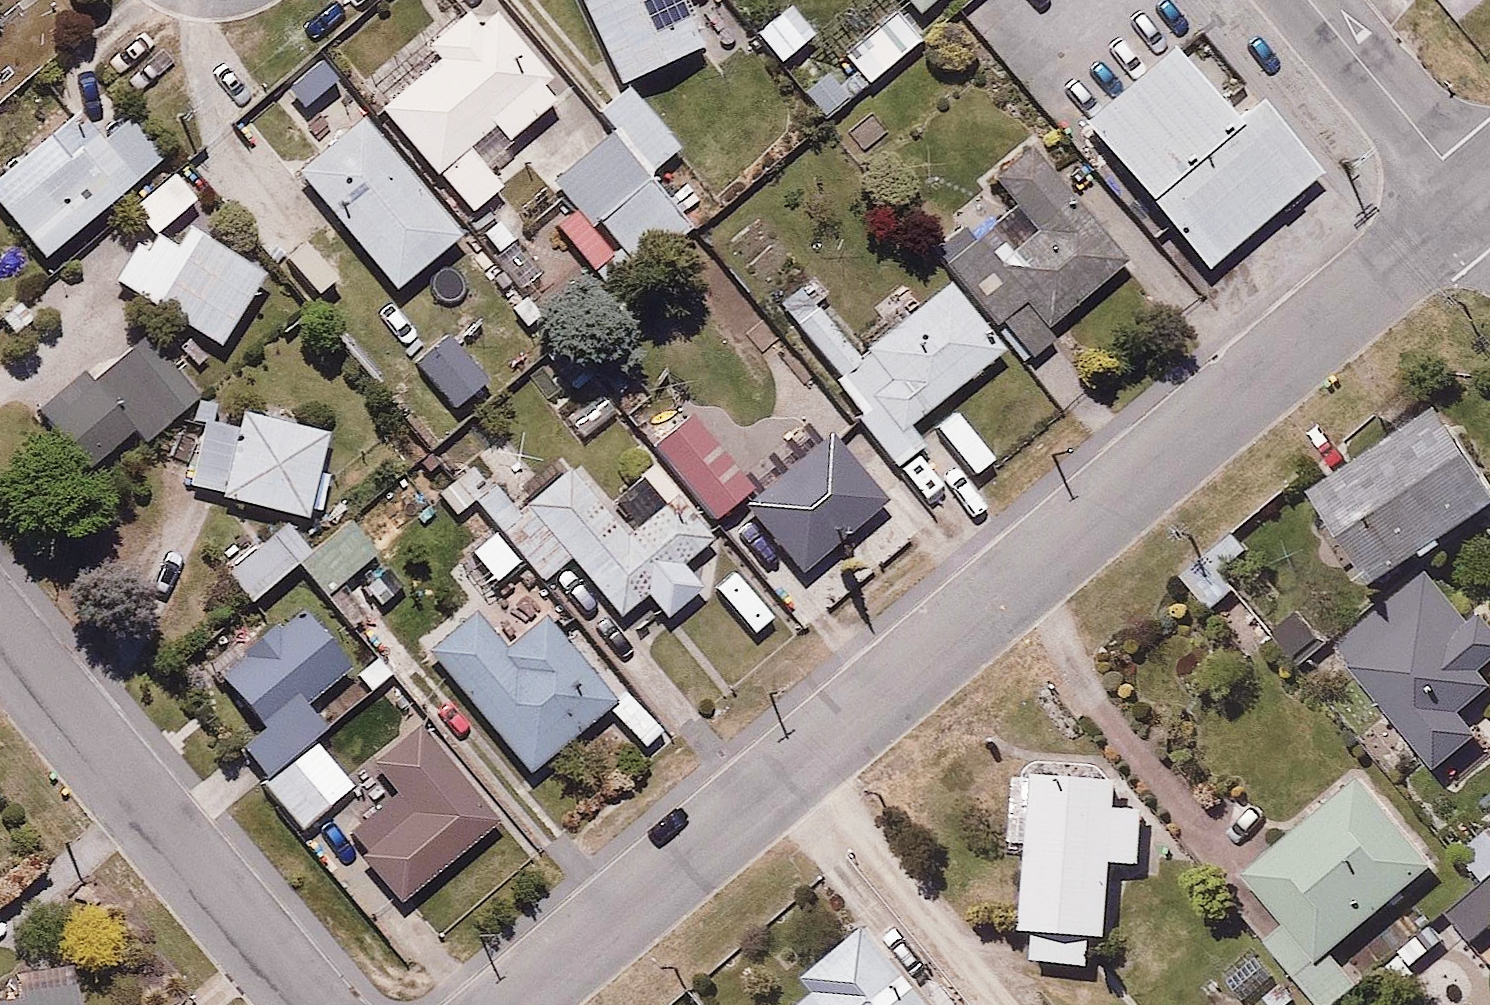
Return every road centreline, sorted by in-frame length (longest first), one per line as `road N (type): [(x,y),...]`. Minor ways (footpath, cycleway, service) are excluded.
road 1 (residential): [(1476,199),(522,1004)]
road 2 (residential): [(312,1004),(0,640)]
road 3 (residential): [(1306,0),(1476,199)]

